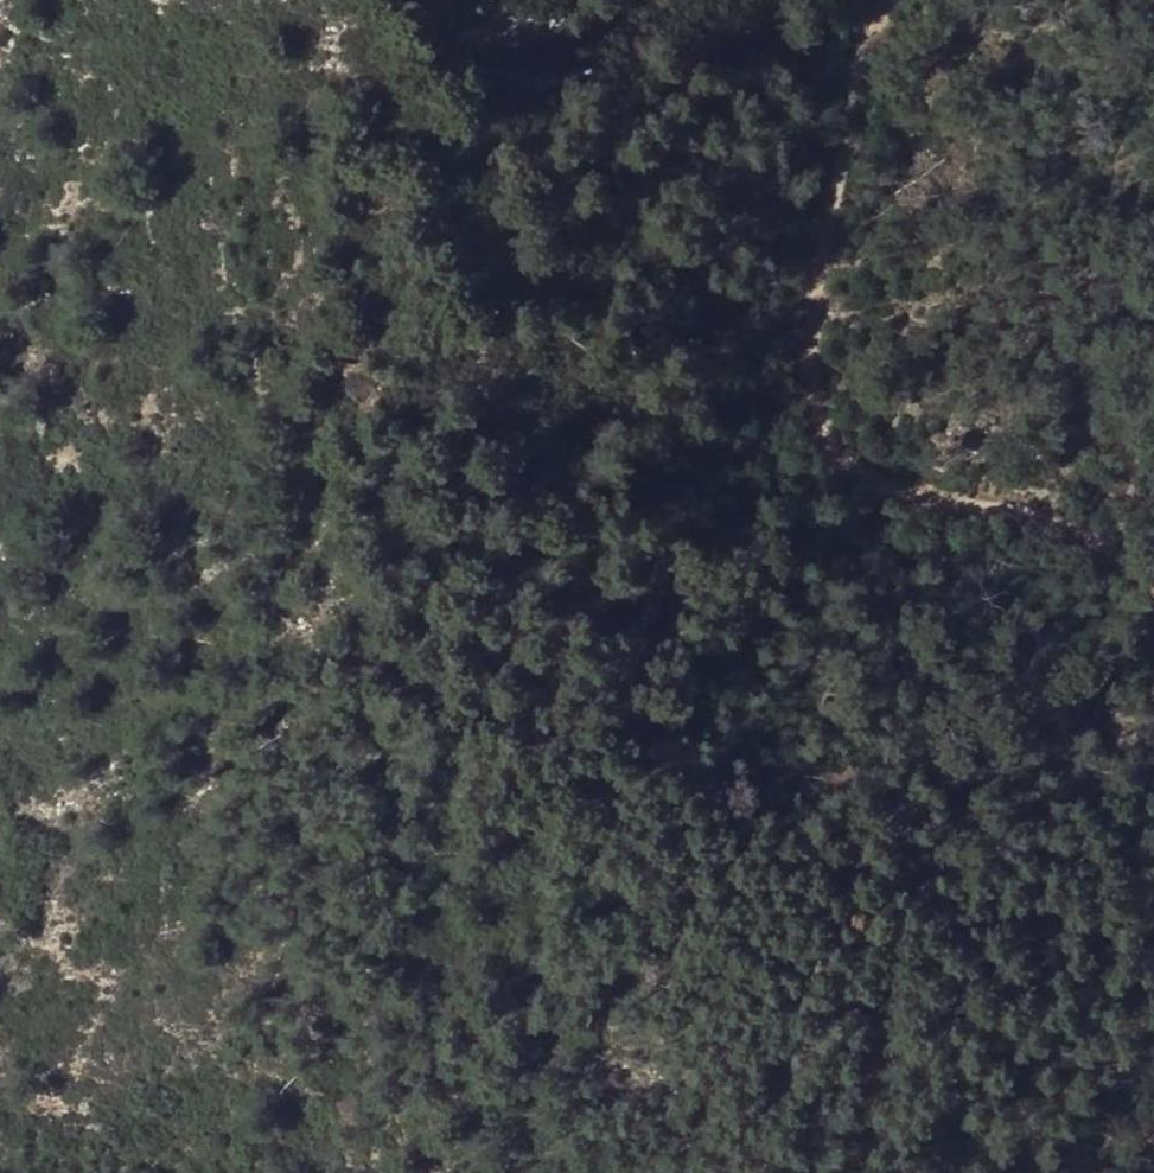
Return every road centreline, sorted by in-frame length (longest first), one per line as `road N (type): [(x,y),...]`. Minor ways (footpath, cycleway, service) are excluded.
road 1 (track): [(887,0),(854,64),(809,324),(813,408),(848,467),(913,501),(1101,543),(1153,586)]

